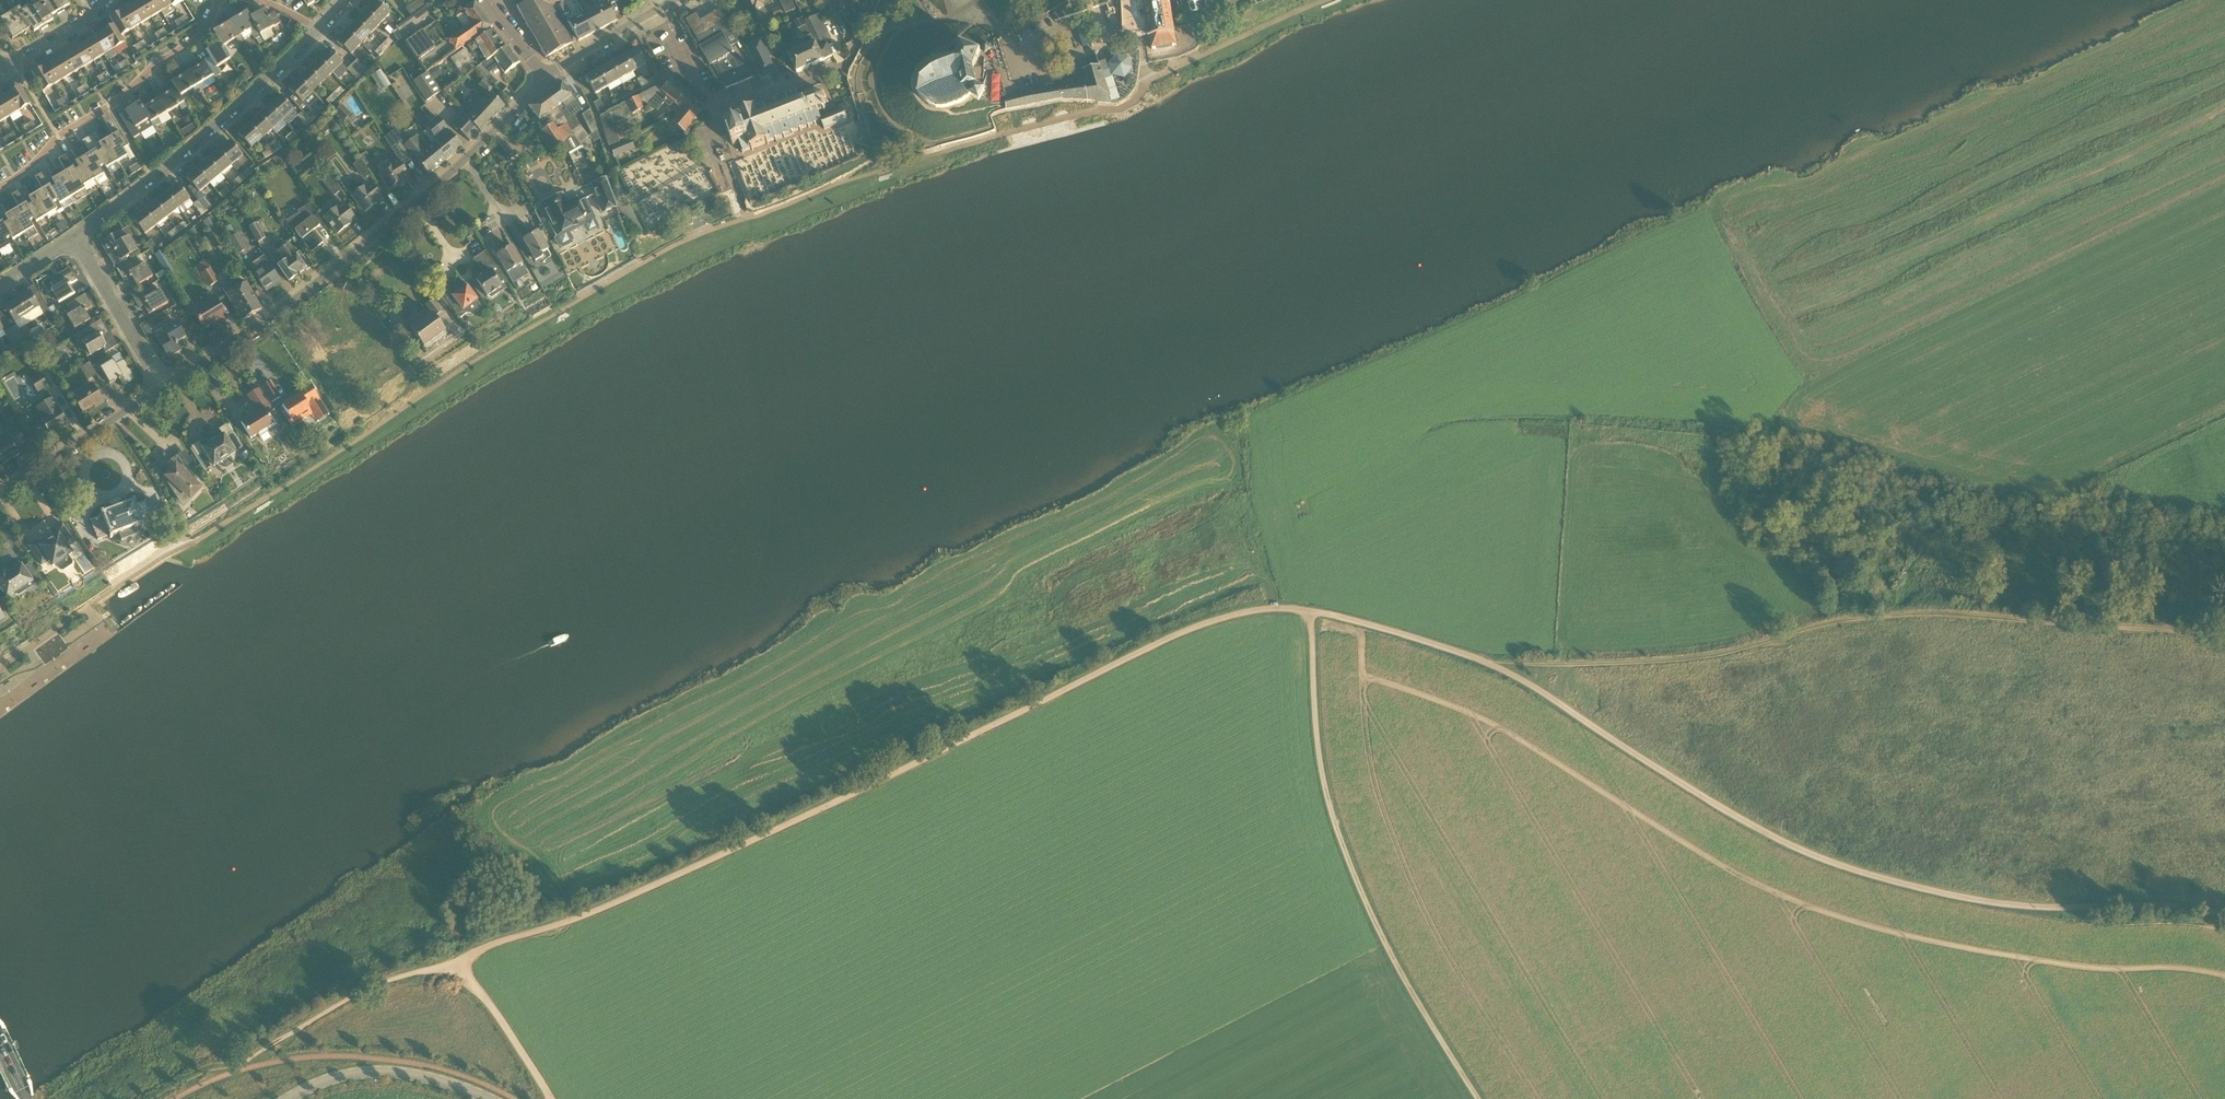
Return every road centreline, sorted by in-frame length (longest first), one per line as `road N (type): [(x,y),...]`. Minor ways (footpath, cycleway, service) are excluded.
road 1 (track): [(1312,613),(1253,611),(1210,622),(622,900),(485,946),(457,964)]
road 2 (track): [(1488,663),(1737,819),(1822,860),(2000,906),(2224,912)]
road 3 (track): [(1479,1098),(1404,982),(1337,835),(1314,713),(1312,613)]
road 4 (residential): [(163,387),(297,297),(408,210),(545,79)]
road 5 (track): [(1312,613),(1282,527),(1272,439),(1280,422),(1500,329),(1538,297)]
road 6 (residential): [(75,238),(319,32)]
road 7 (residential): [(0,188),(192,43),(218,0)]
road 8 (residential): [(844,65),(718,114),(651,13)]
road 9 (track): [(457,964),(368,987),(232,1069)]
road 10 (tertiary): [(488,1098),(440,1080),(387,1074),(336,1080),(293,1098)]
road 11 (residential): [(0,490),(163,387)]
road 12 (track): [(1312,613),(1488,663)]
road 13 (residential): [(163,387),(75,238)]
road 14 (track): [(551,1098),(457,964)]
road 15 (residential): [(104,0),(82,26),(1,75)]
road 16 (residential): [(545,79),(651,13)]

